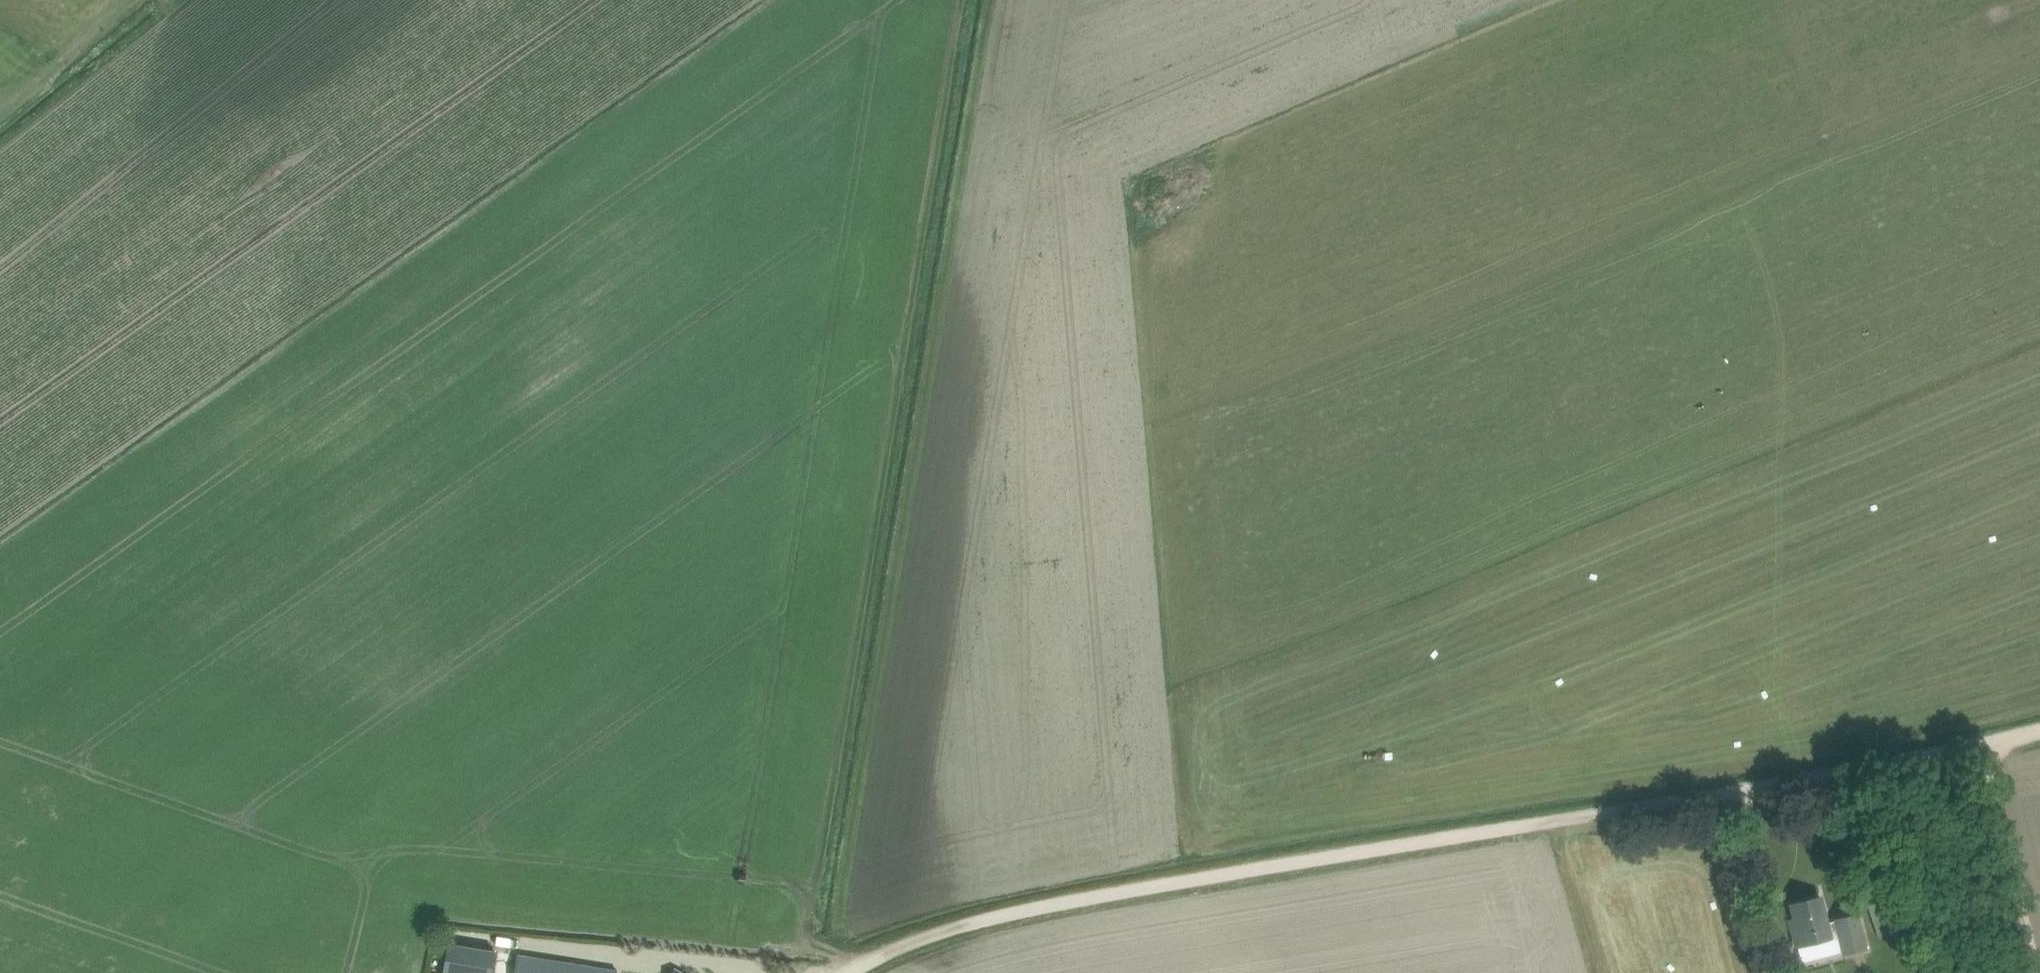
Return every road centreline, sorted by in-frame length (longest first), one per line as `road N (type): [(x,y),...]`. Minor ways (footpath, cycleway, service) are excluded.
road 1 (track): [(850,972),(946,927),(1027,908),(1730,792),(2039,729)]
road 2 (track): [(1978,744),(2033,972)]

